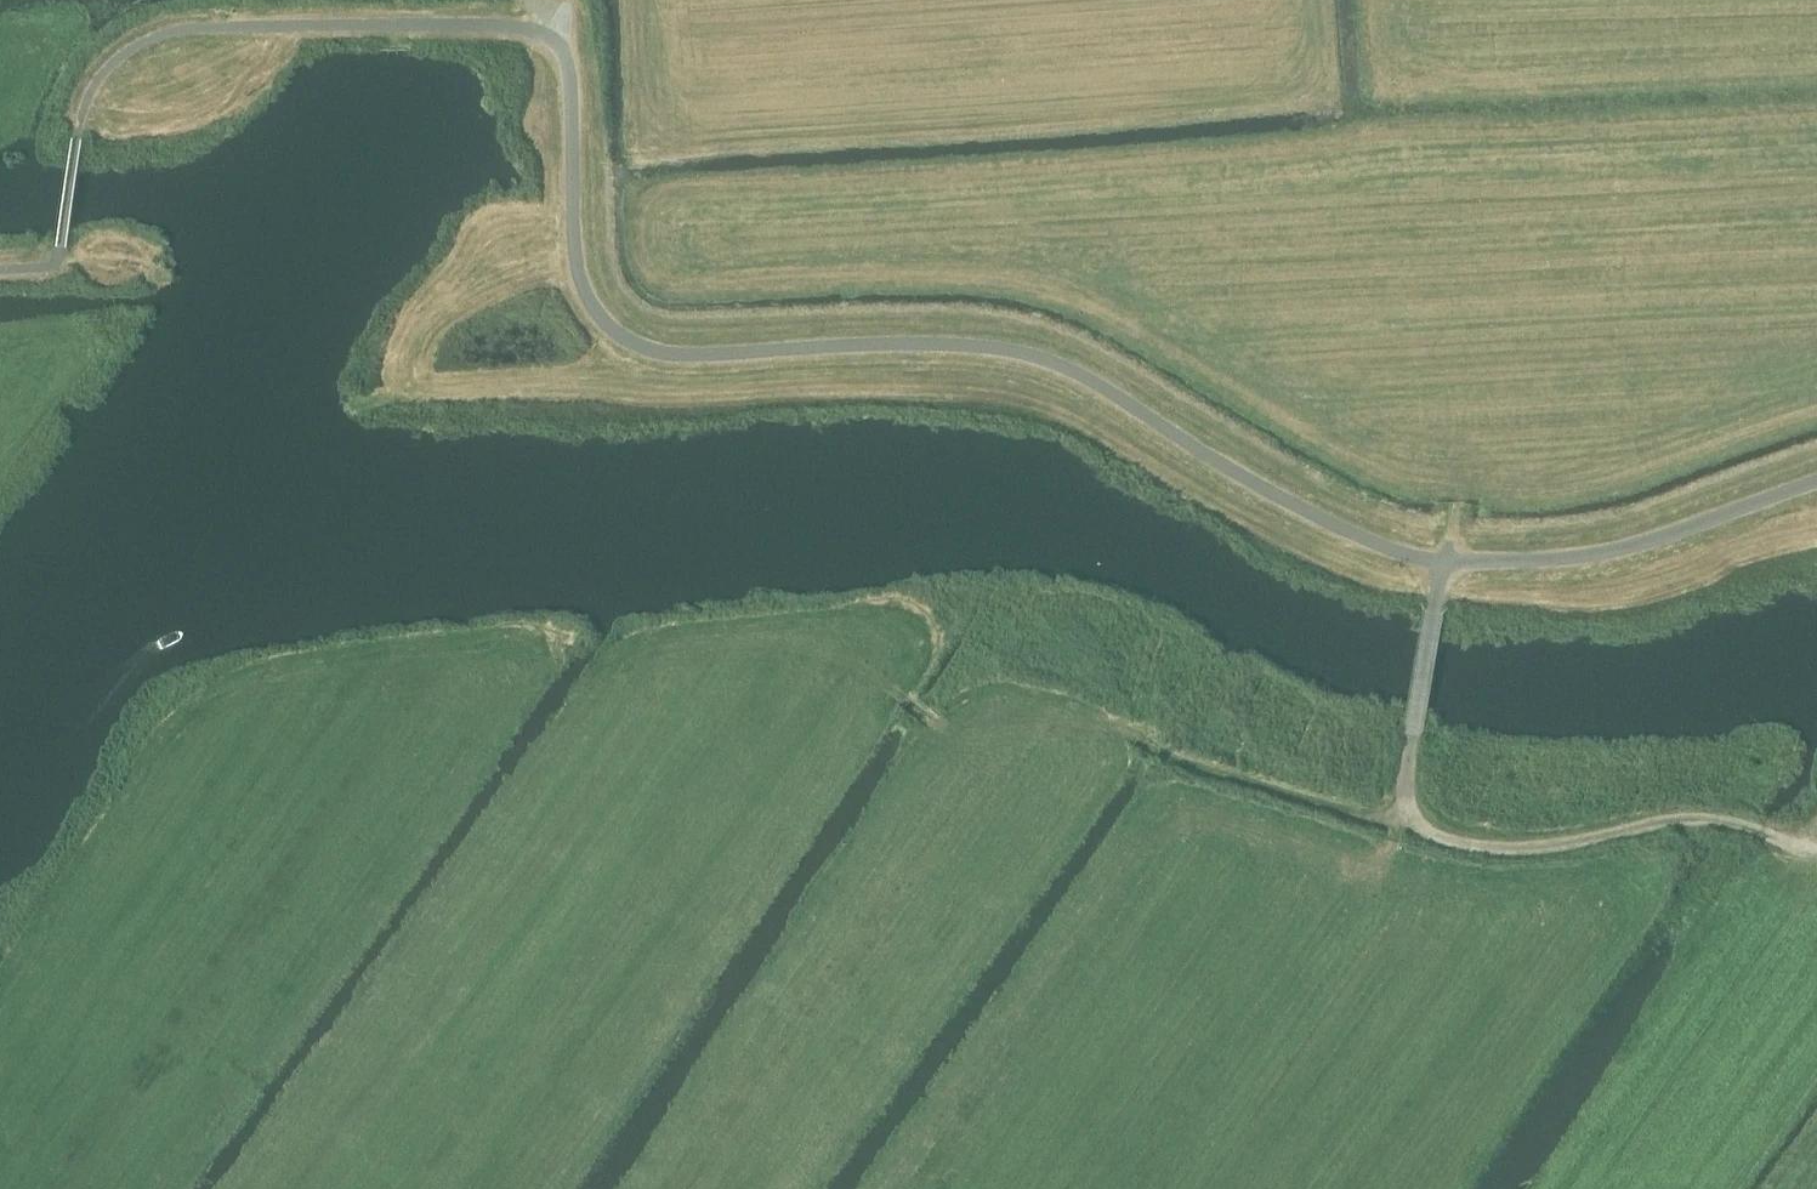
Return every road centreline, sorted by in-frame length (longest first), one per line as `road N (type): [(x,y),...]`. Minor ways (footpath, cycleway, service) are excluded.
road 1 (unclassified): [(506,31),(543,39),(567,65),(577,275),(597,314),(640,346),(709,354),(966,348),(1043,361),(1306,508),(1406,557),(1448,566),(1562,563),(1632,550),(1816,485)]
road 2 (track): [(1816,853),(1726,821),(1495,855),(1397,827),(1437,611)]
road 3 (track): [(1378,858),(1397,827),(1209,773),(1157,752),(1124,727)]

